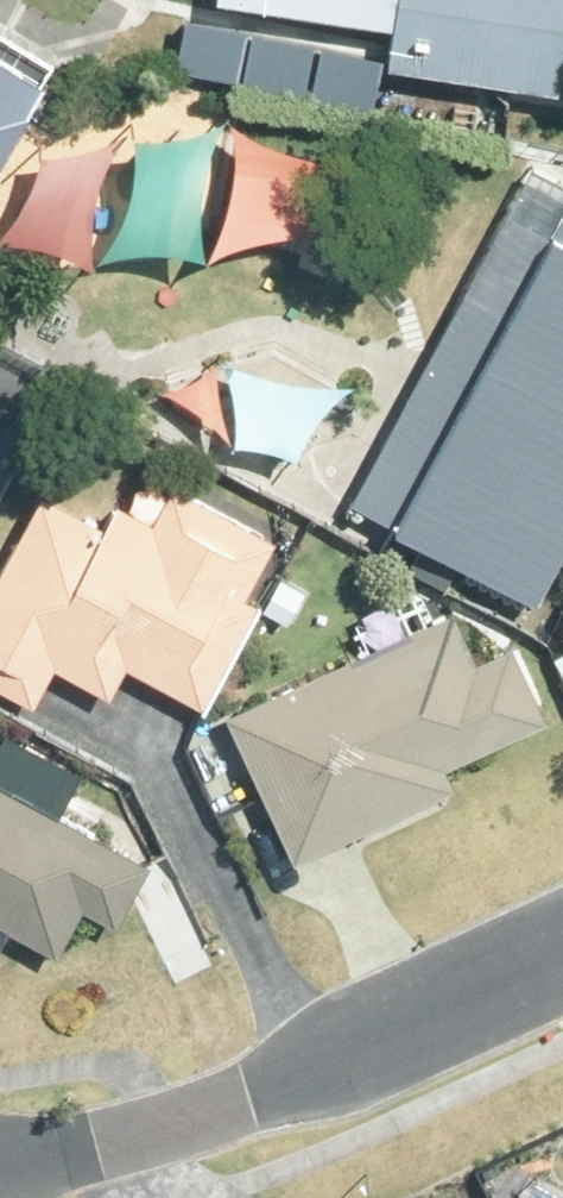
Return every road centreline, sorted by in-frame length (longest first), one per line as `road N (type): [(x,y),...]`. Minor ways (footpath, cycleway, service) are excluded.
road 1 (residential): [(562,959),(125,1138),(0,1172)]

